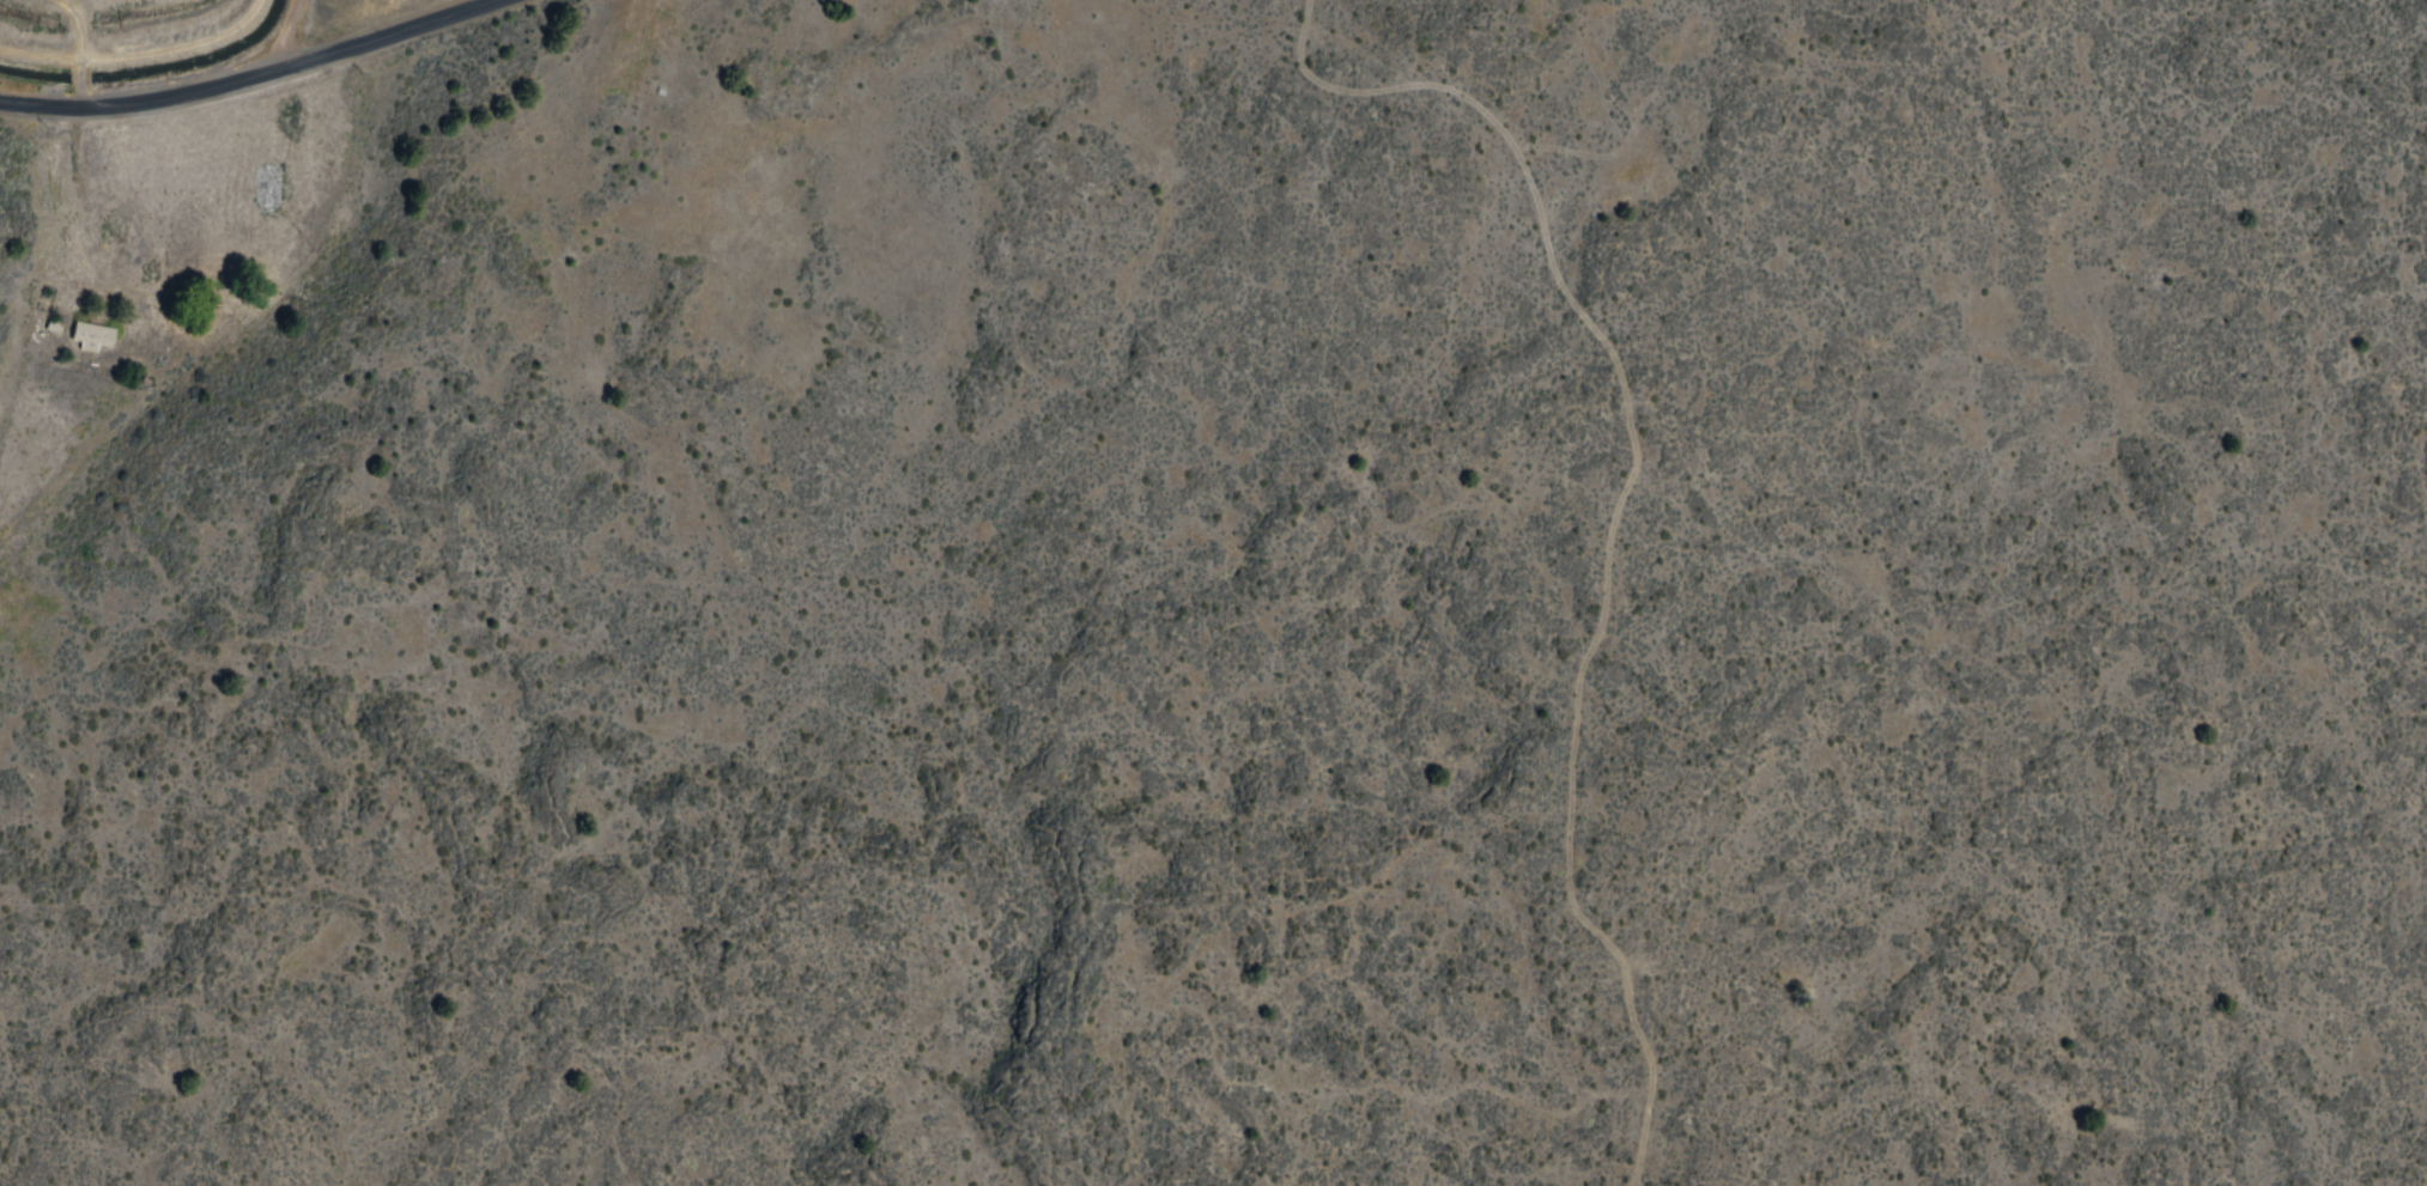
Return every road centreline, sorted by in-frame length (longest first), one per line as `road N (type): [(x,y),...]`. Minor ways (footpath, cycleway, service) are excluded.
road 1 (track): [(1315,0),(1302,50),(1325,86),(1347,95),(1456,92),(1498,126),(1533,176),(1561,281),(1603,336),(1631,406),(1633,443),(1610,610),(1586,688),(1571,887),(1583,923),(1628,967),(1638,1033),(1654,1059),(1640,1185)]
road 2 (tertiary): [(0,105),(74,110),(192,97),(505,0)]

